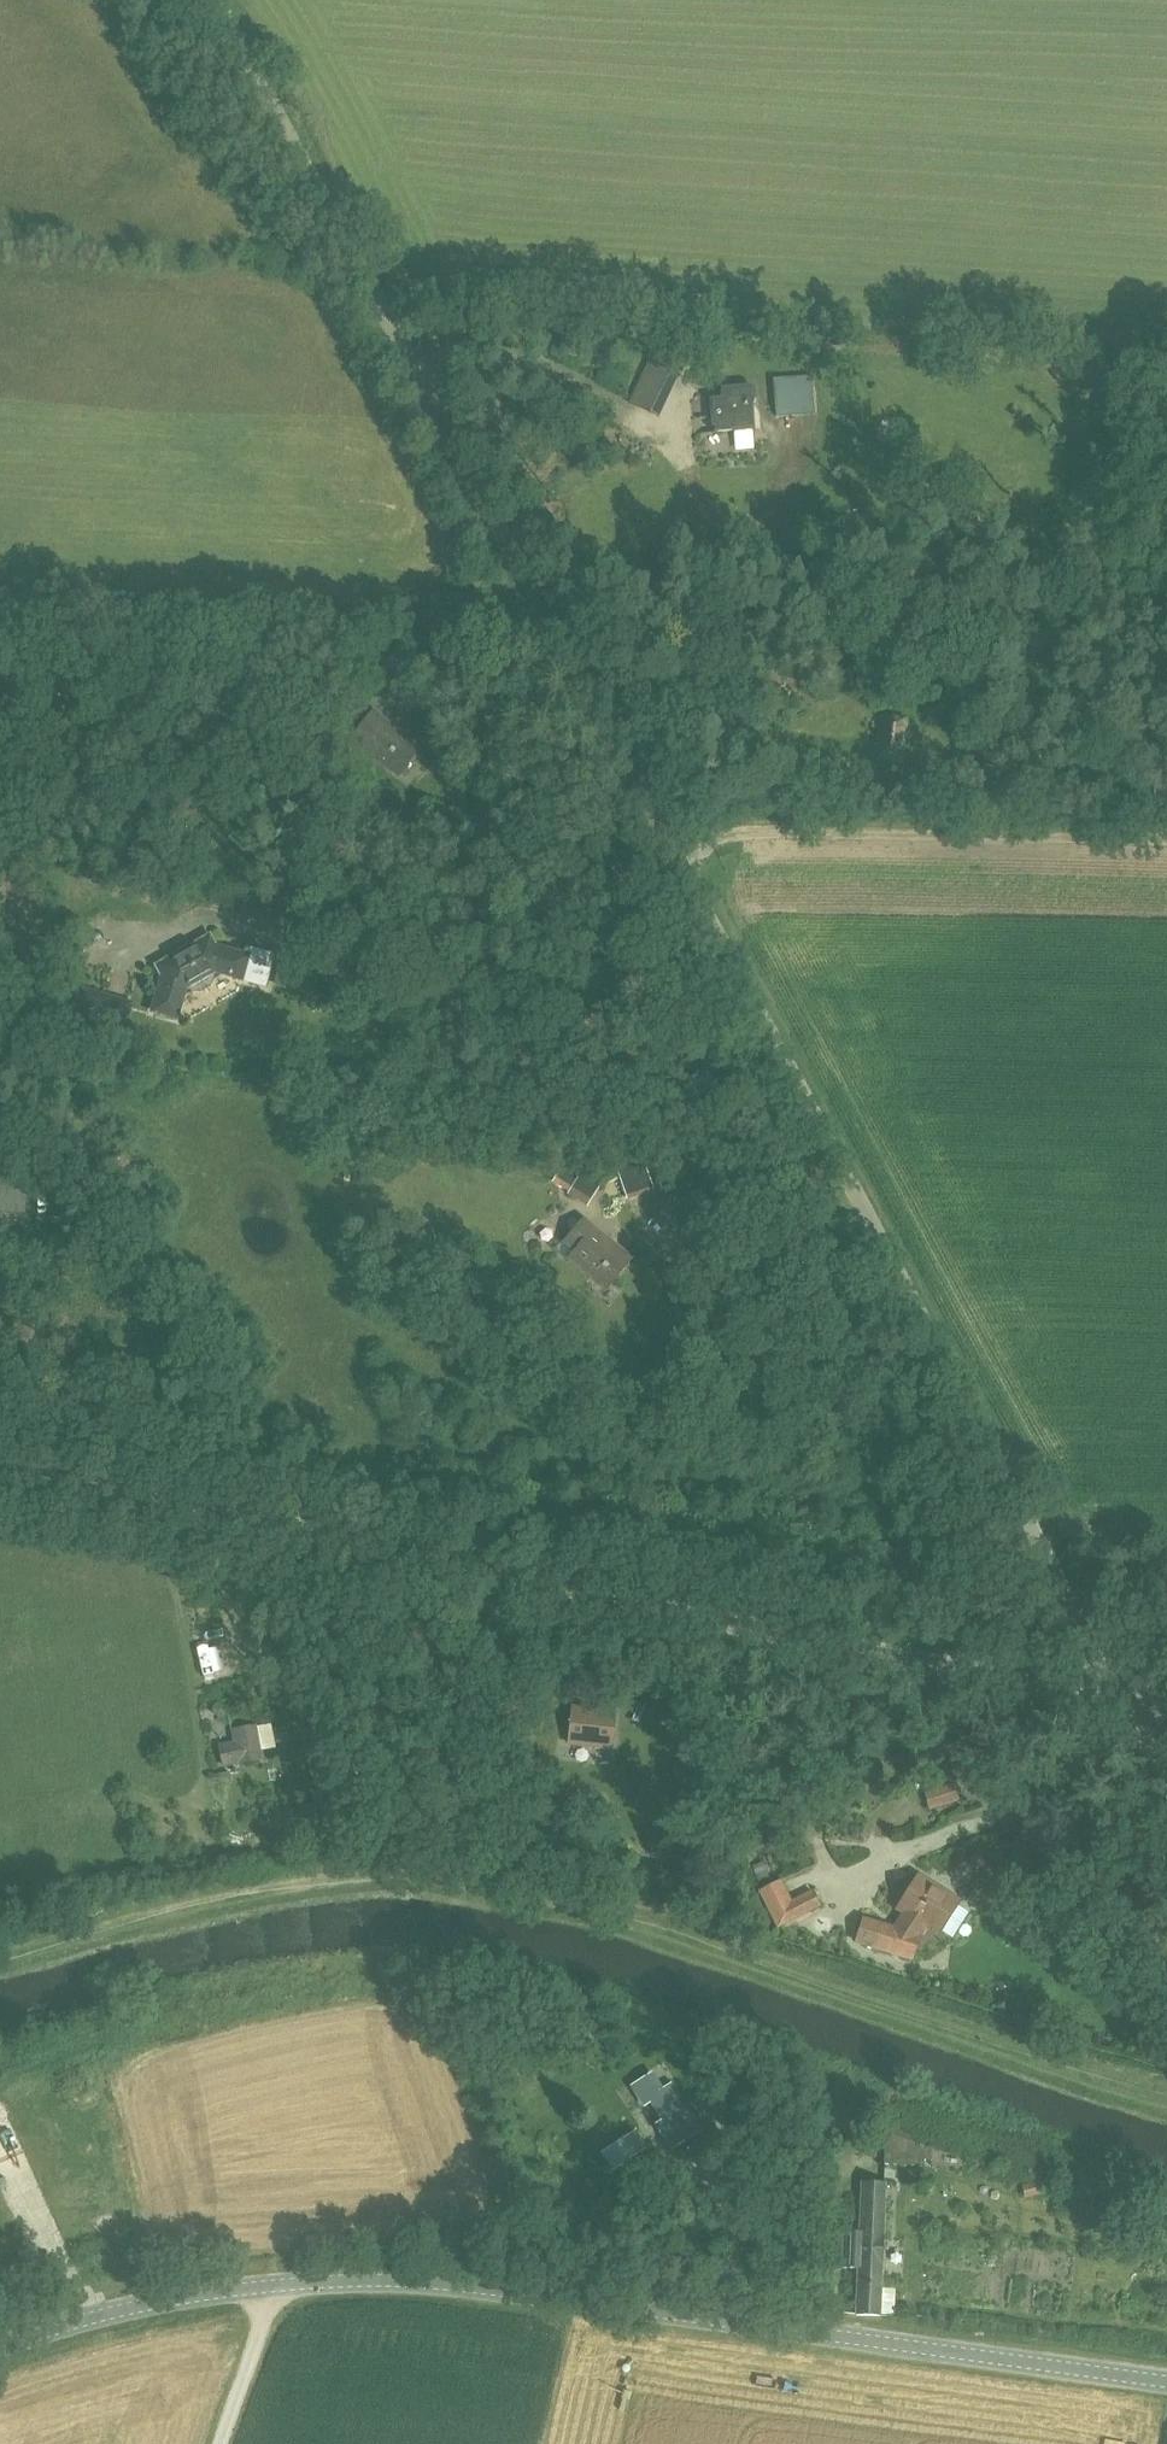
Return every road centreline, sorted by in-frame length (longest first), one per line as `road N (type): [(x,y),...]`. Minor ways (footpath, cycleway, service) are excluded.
road 1 (unclassified): [(1166,1766),(217,0)]
road 2 (track): [(1166,2100),(612,1918),(473,1891),(328,1883),(182,1905),(0,1953)]
road 3 (track): [(0,1467),(1128,1688)]
road 4 (unclassified): [(1166,2383),(465,2289),(262,2286)]
road 5 (unclassified): [(0,2348),(121,2307),(262,2286)]
road 6 (unclassified): [(205,2443),(262,2286)]

